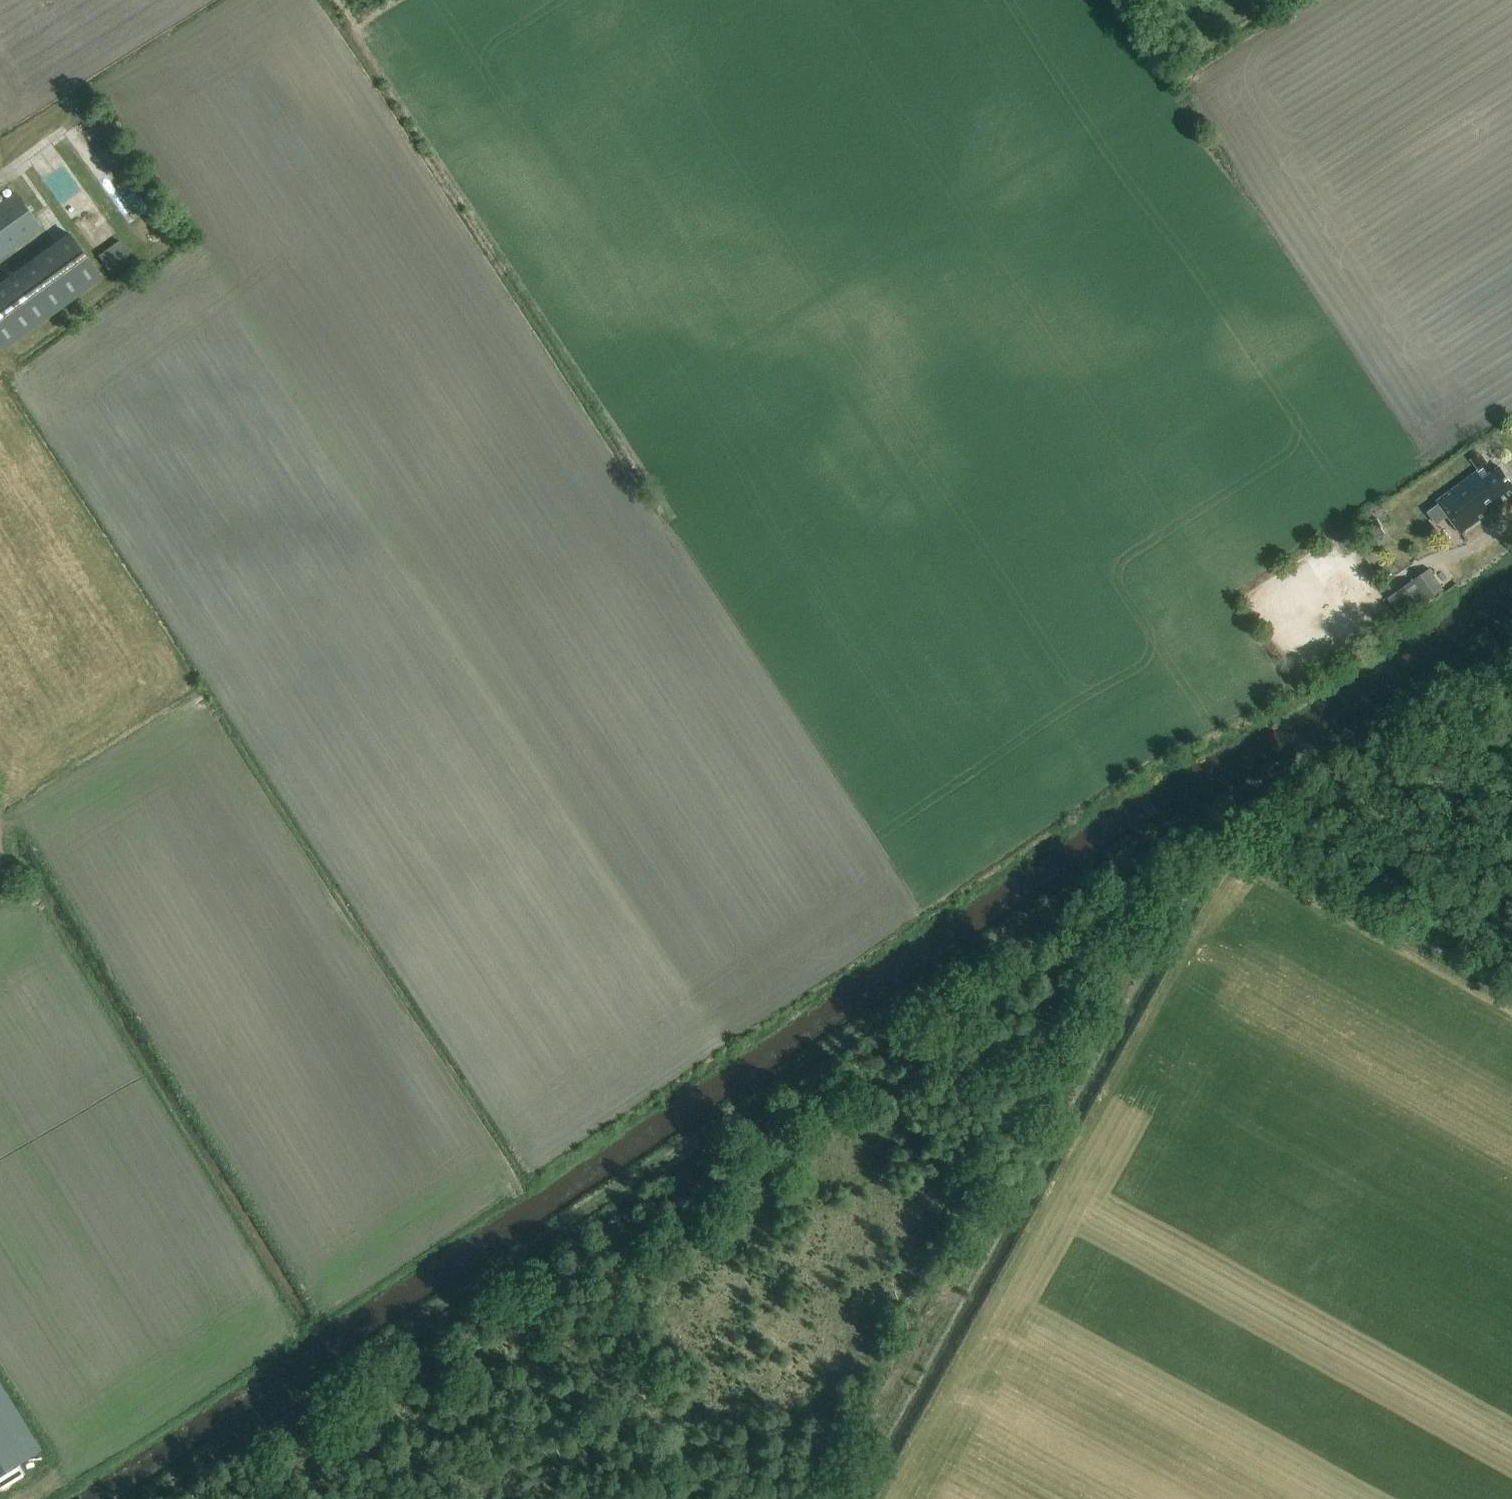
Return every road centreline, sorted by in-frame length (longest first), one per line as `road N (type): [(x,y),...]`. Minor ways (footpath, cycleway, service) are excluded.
road 1 (track): [(139,1498),(1083,880),(1327,745),(1511,623)]

